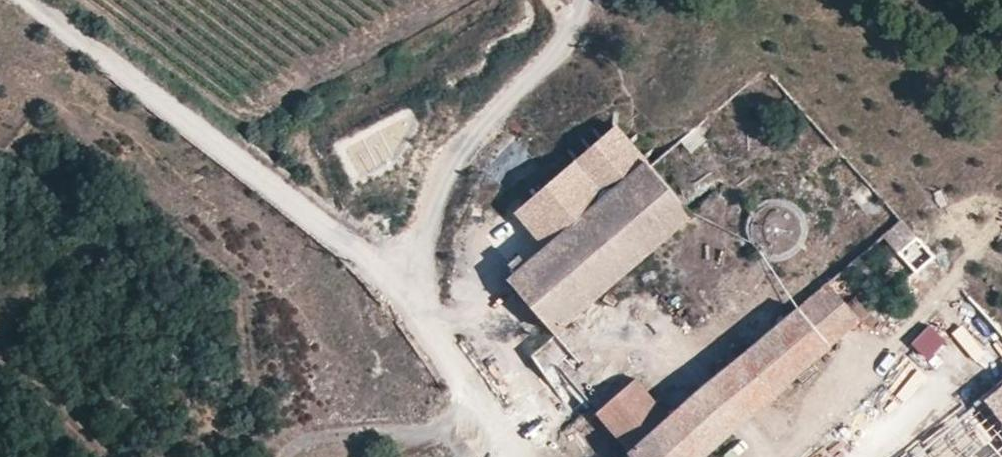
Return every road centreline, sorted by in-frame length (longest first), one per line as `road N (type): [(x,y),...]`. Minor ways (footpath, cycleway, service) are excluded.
road 1 (track): [(512,456),(413,298),(33,0)]
road 2 (track): [(413,298),(432,187),(469,134),(586,12),(586,0)]

